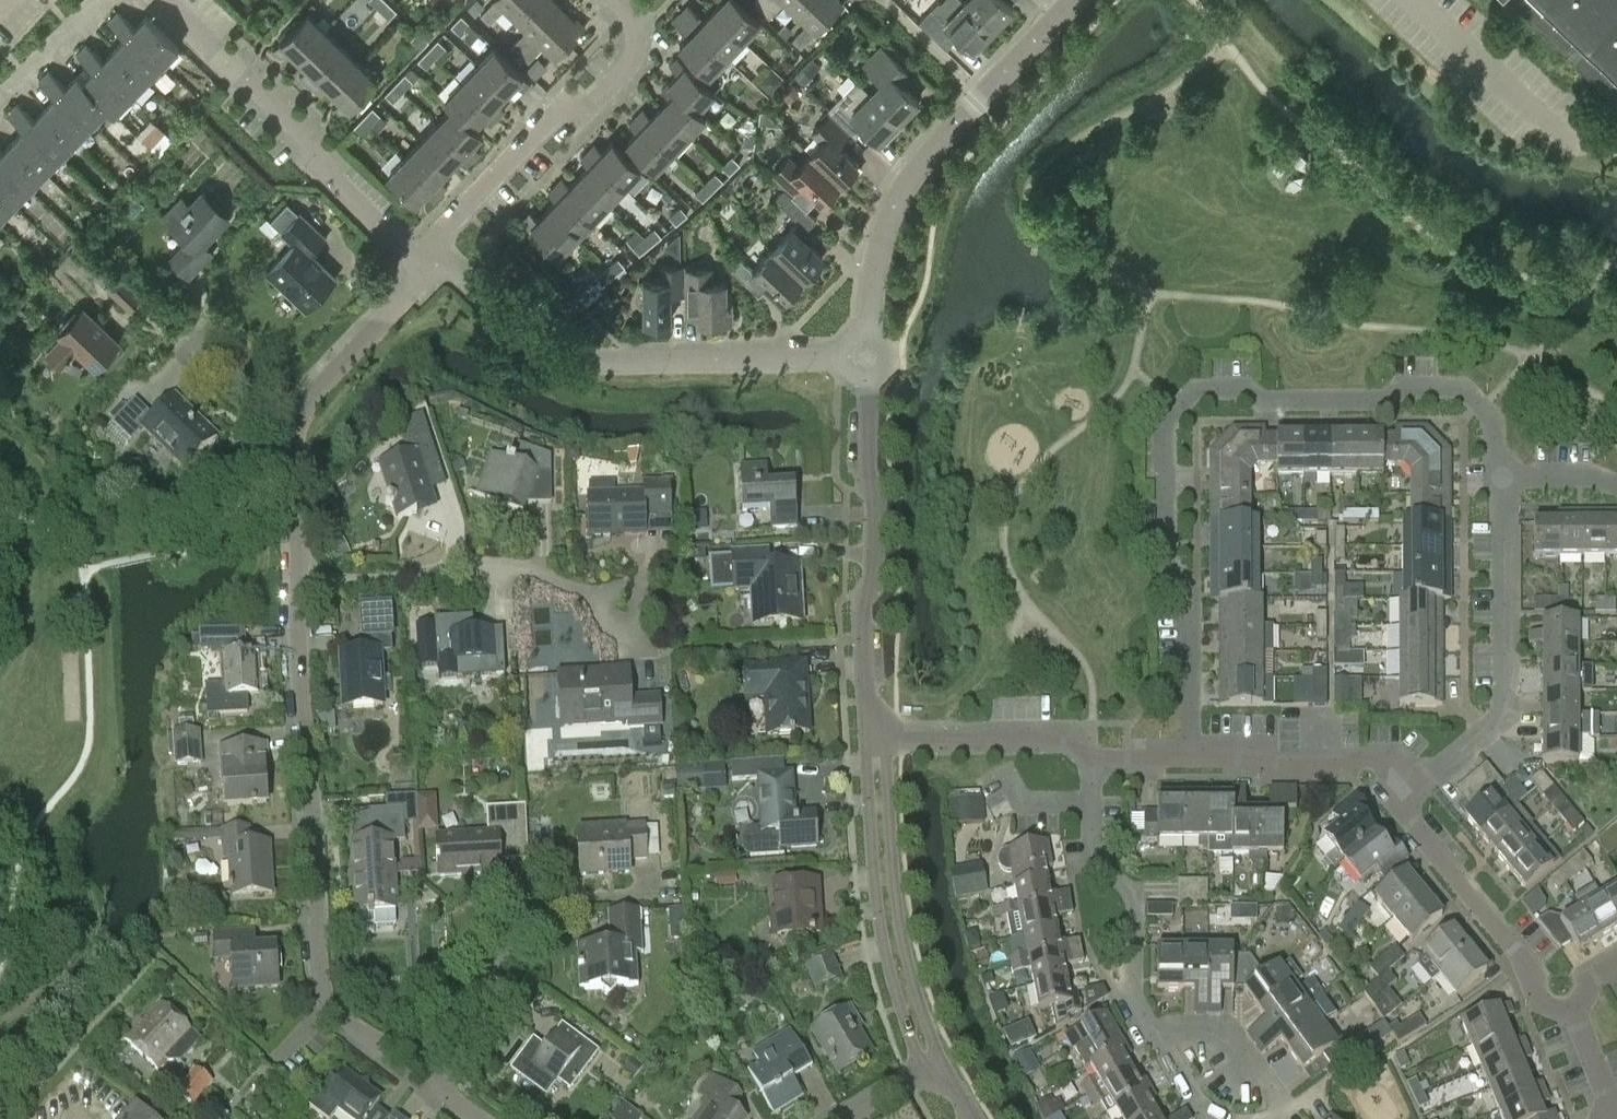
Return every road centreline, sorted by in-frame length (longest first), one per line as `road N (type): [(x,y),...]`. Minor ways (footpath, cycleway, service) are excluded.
road 1 (residential): [(1498,474),(1496,424),(1464,390),(1401,390),(1381,400),(1261,399),(1237,386),(1203,387),(1165,419),(1166,564),(1187,593),(1189,759)]
road 2 (residential): [(422,1056),(347,1023),(324,991),(301,584)]
road 3 (residential): [(869,355),(572,357),(522,332),(455,271),(431,265)]
road 4 (residential): [(869,355),(875,259),(907,180),(1074,0)]
road 5 (residential): [(870,740),(862,602),(873,581),(876,504),(866,477),(869,355)]
road 6 (residential): [(431,265),(406,250),(160,0)]
road 7 (residential): [(1404,804),(1503,718),(1498,474)]
road 8 (residential): [(614,0),(634,32),(631,61),(589,105),(560,107),(439,235),(431,265)]
road 9 (residential): [(870,740),(883,946),(915,1053),(934,1066)]
road 10 (residential): [(934,1066),(902,937),(887,758),(870,740)]
road 11 (residential): [(623,611),(546,576),(494,565),(301,584)]
road 12 (residential): [(1152,1034),(1133,1001),(1133,894),(1095,852),(1096,757)]
road 13 (residential): [(1572,1011),(1549,1007),(1532,968),(1404,804)]
road 14 (residential): [(1404,804),(1374,761),(1278,768),(1262,760),(1189,759)]
road 15 (residential): [(1096,757),(1071,736),(870,740)]
road 16 (residential): [(422,1056),(481,1001),(505,909),(558,906)]
road 17 (residential): [(298,419),(431,265)]
road 18 (residential): [(1269,1118),(1283,1110),(1225,1027),(1152,1034)]
road 19 (residential): [(301,584),(288,484),(298,419)]
road 20 (residential): [(0,107),(107,0)]
road 21 (residential): [(244,378),(237,338),(216,332),(205,338),(200,361),(208,371),(238,376)]
road 22 (residential): [(1616,485),(1589,474),(1498,474)]

